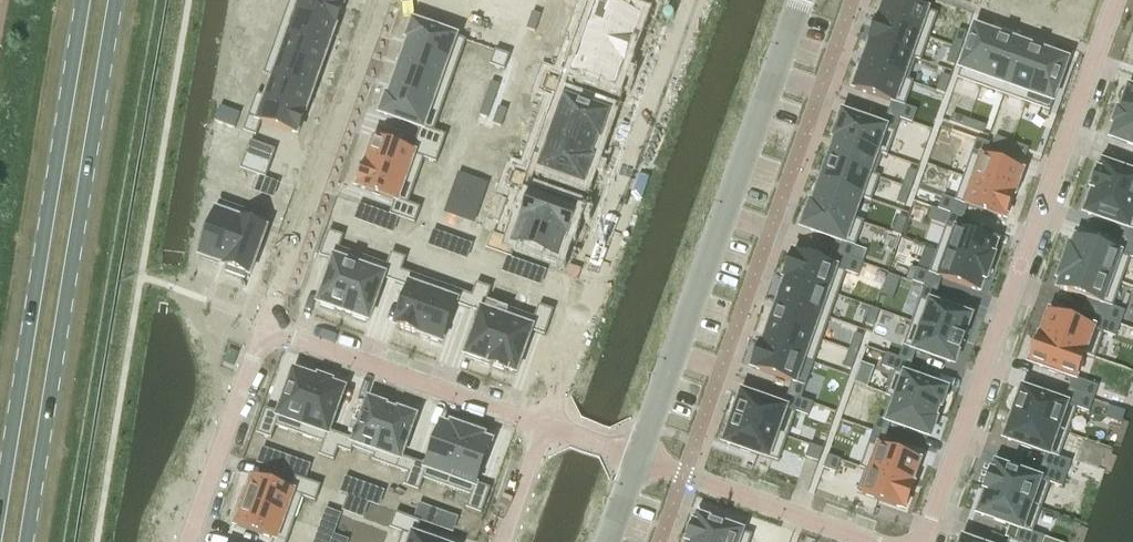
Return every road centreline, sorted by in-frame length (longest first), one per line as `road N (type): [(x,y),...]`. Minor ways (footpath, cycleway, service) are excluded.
road 1 (residential): [(1116,0),(924,541)]
road 2 (primary): [(27,541),(119,0)]
road 3 (primary): [(83,0),(0,495)]
road 4 (tertiary): [(635,458),(799,0)]
road 5 (residential): [(542,427),(692,0)]
road 6 (residential): [(378,0),(265,325)]
road 7 (residential): [(542,427),(265,325)]
road 8 (residential): [(885,541),(635,458)]
road 9 (residential): [(265,325),(186,541)]
road 10 (residential): [(501,541),(542,427)]

